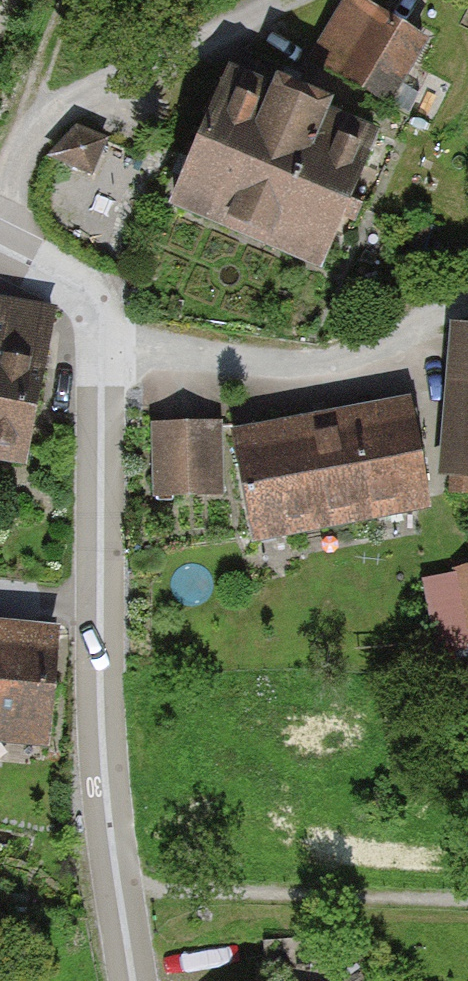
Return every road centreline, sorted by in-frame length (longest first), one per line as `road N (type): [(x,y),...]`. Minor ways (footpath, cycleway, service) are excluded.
road 1 (residential): [(133,980),(104,757),(99,313),(66,281),(0,248)]
road 2 (track): [(311,0),(209,56),(38,118),(0,204)]
road 3 (track): [(38,118),(38,85),(70,0)]

